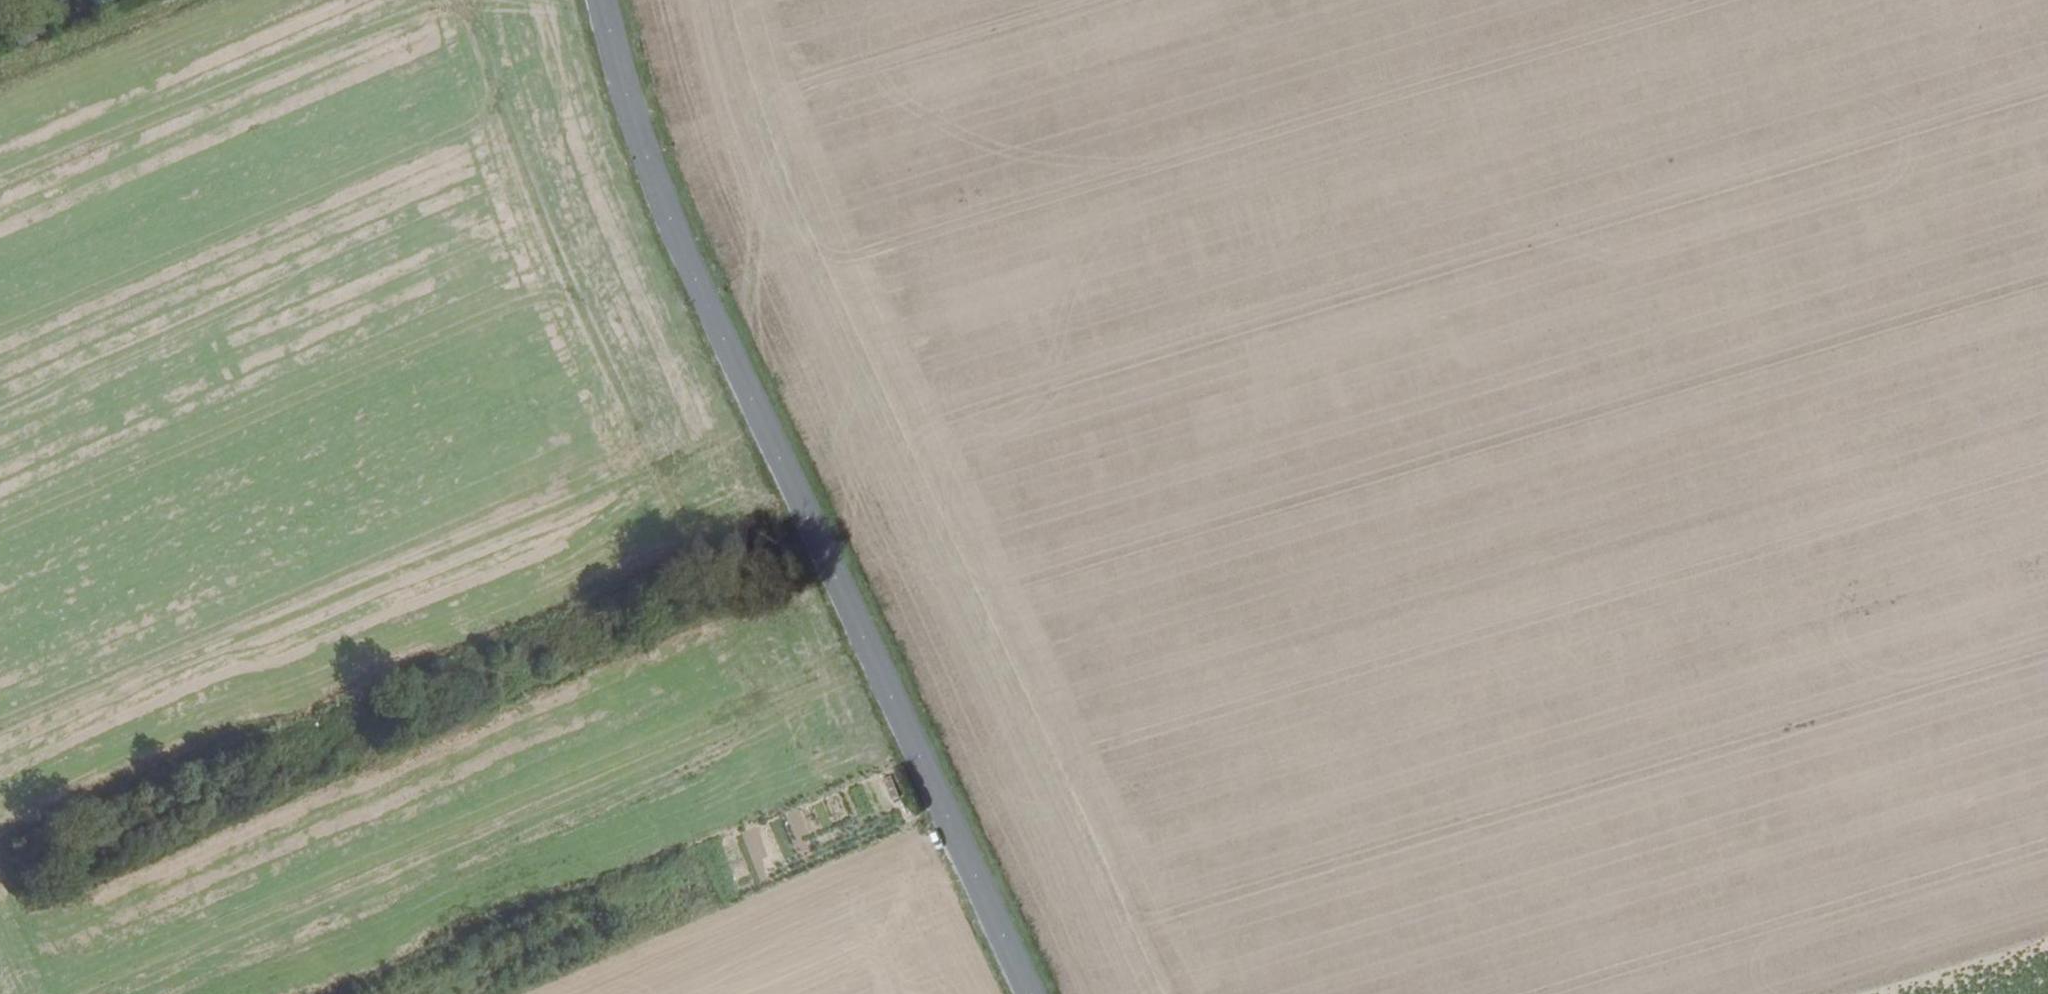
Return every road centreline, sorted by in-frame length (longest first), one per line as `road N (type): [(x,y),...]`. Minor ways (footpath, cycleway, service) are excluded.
road 1 (tertiary): [(603,0),(661,202),(1023,993)]

